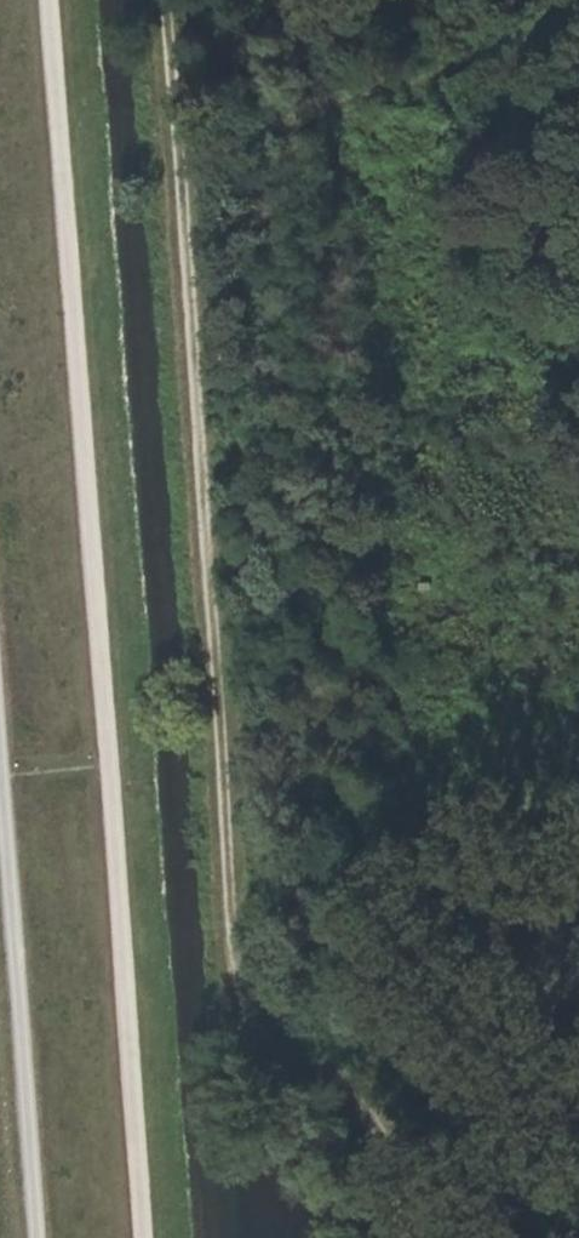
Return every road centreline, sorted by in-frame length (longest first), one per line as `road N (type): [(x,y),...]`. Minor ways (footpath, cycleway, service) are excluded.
road 1 (track): [(167,0),(230,969),(277,1043),(361,1112),(403,1197),(400,1237)]
road 2 (track): [(46,0),(143,1237)]
road 3 (track): [(34,1237),(0,716)]
road 4 (track): [(578,36),(178,157)]

